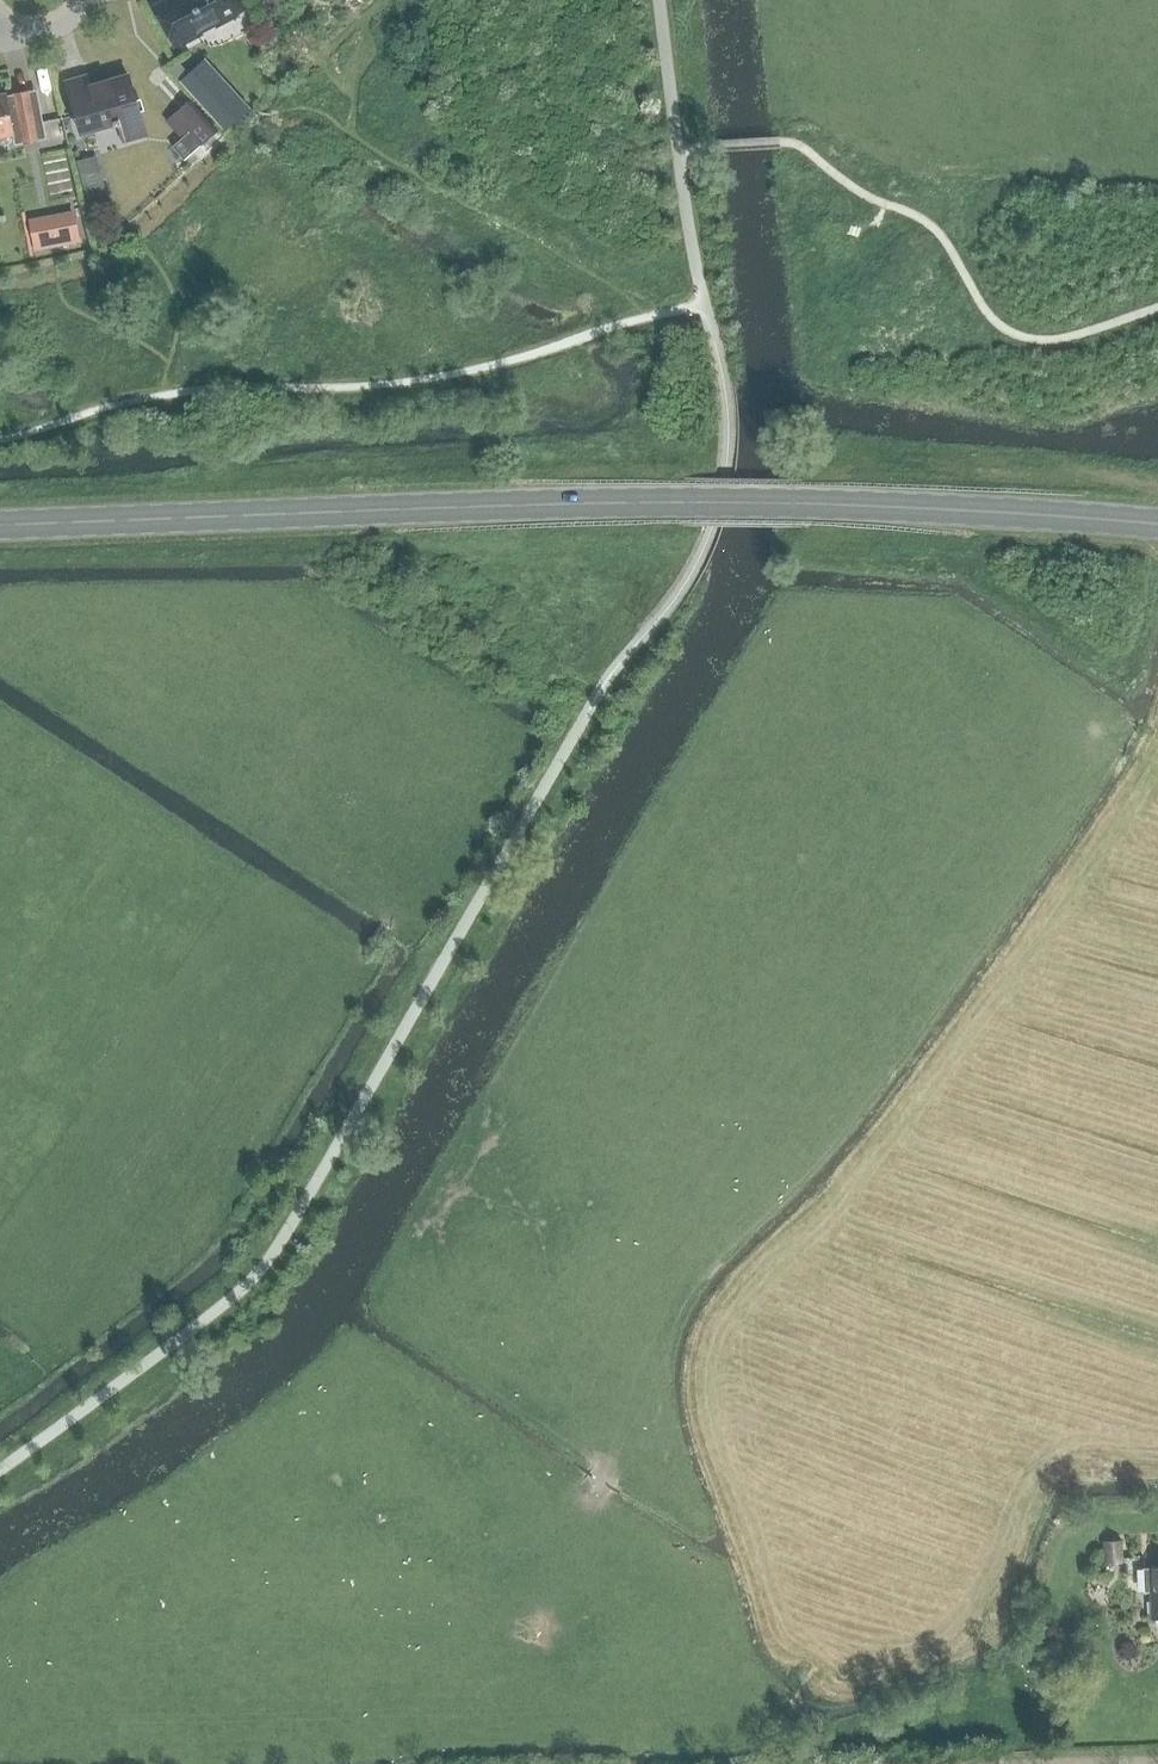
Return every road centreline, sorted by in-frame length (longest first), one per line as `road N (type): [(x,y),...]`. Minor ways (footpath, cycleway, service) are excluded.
road 1 (primary): [(685,502),(0,526)]
road 2 (primary): [(685,502),(1157,525)]

